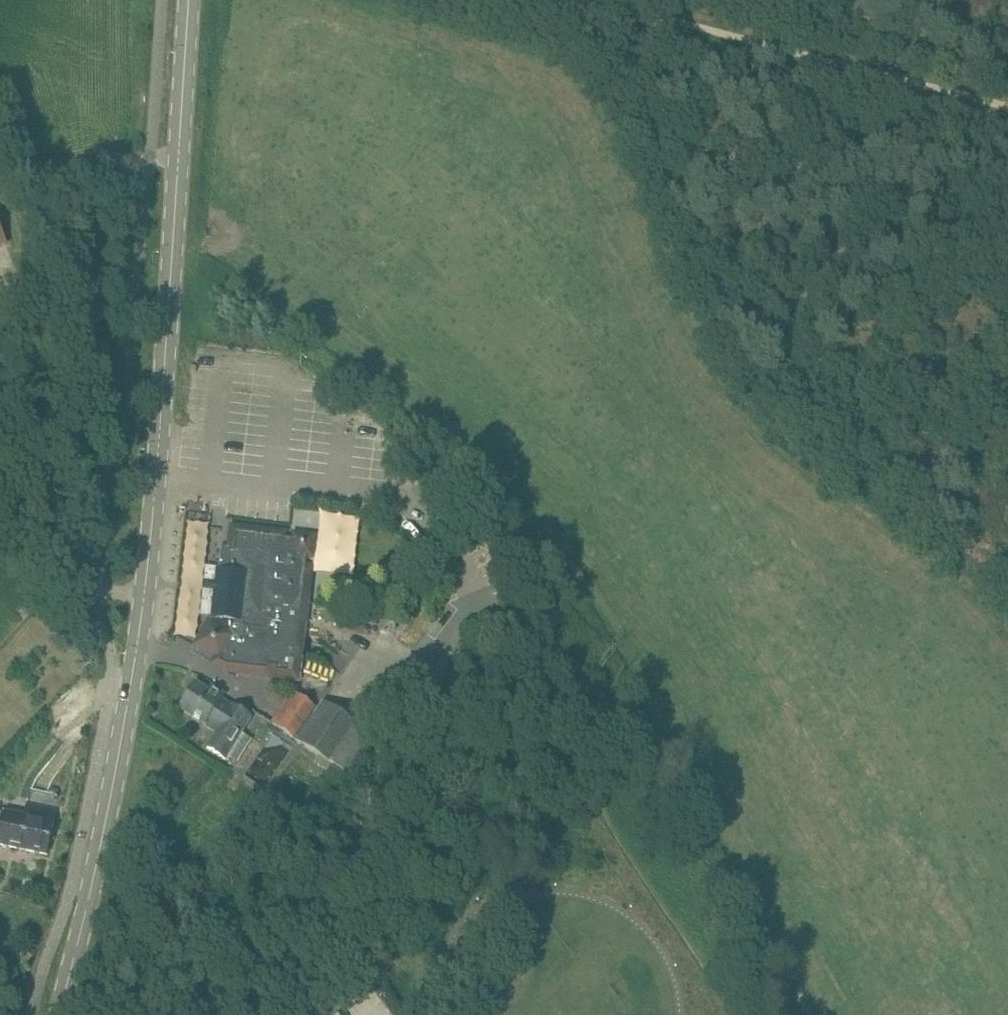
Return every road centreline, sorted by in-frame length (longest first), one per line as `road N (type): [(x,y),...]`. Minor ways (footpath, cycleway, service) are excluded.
road 1 (tertiary): [(53,1014),(105,809),(161,469),(194,0)]
road 2 (track): [(544,0),(1007,124)]

